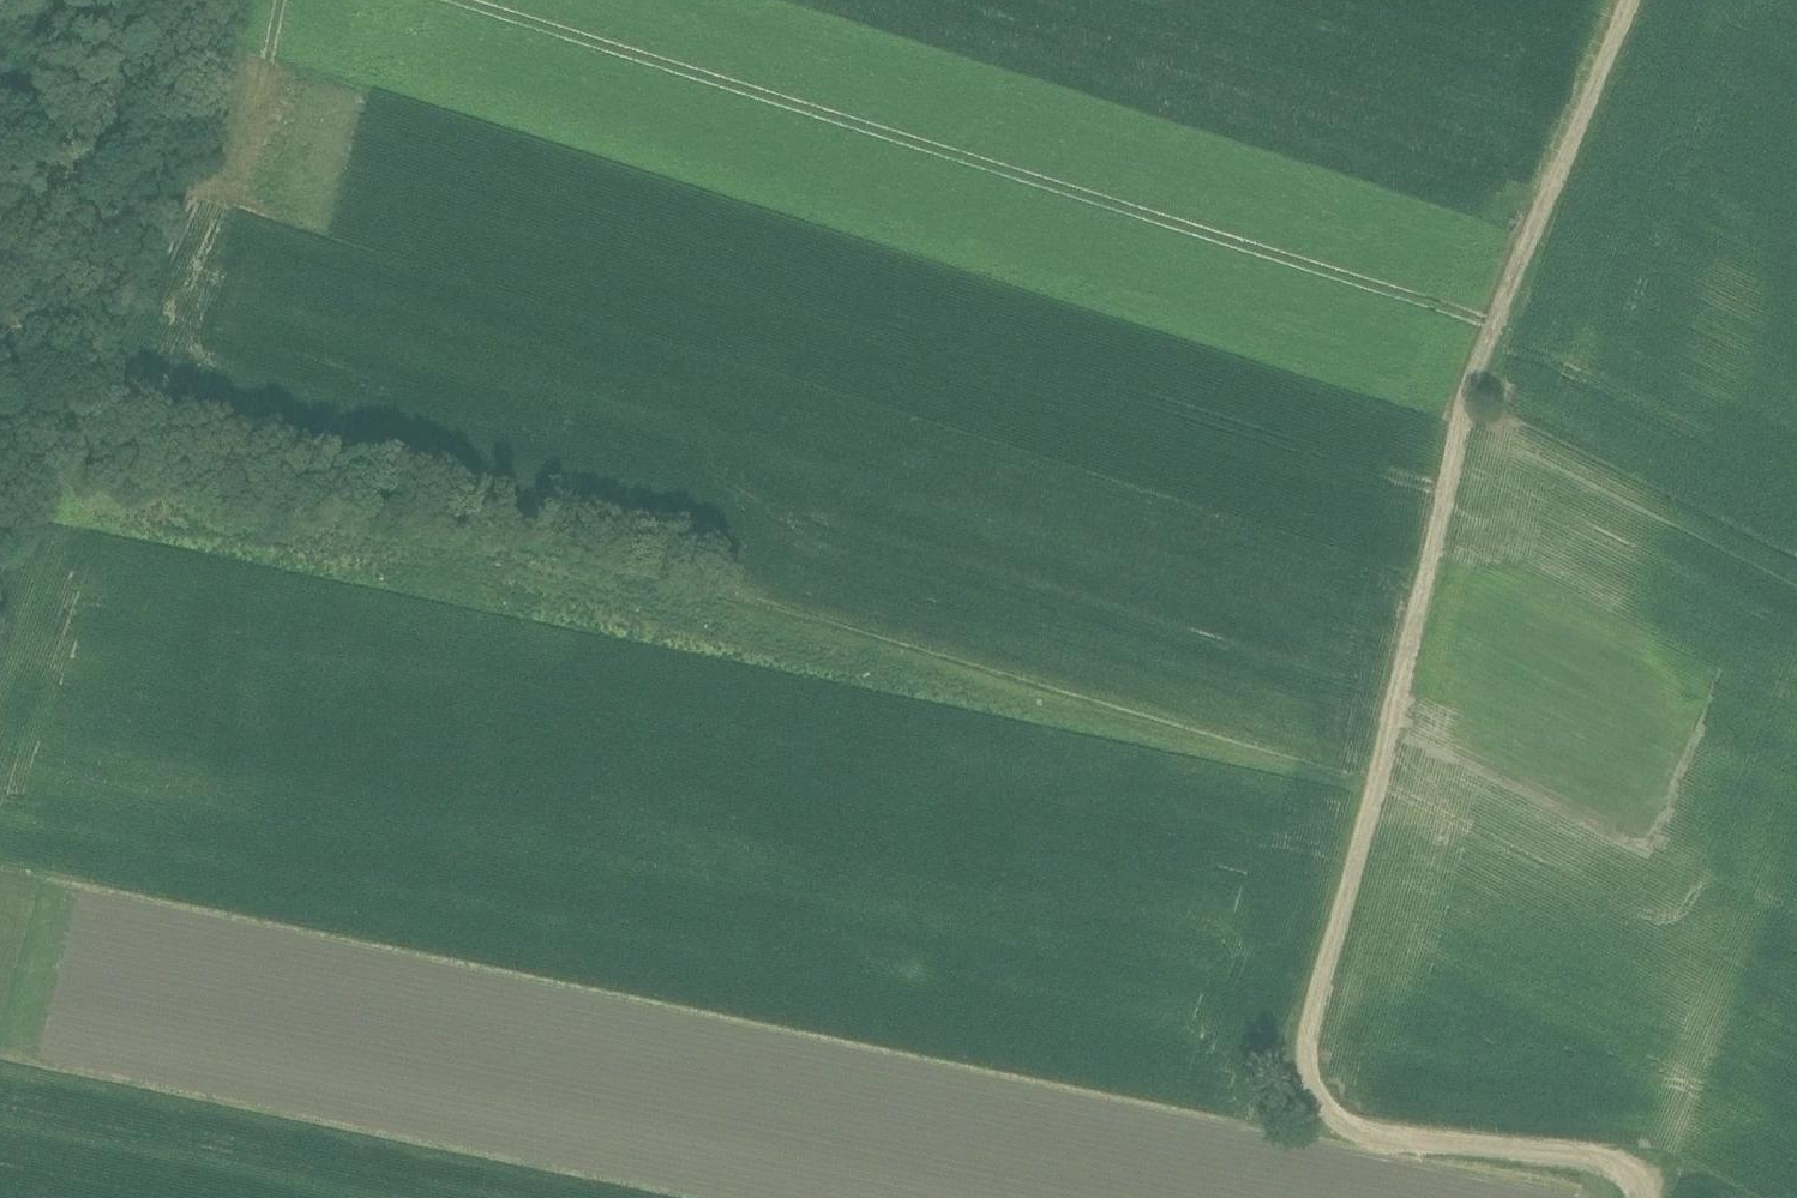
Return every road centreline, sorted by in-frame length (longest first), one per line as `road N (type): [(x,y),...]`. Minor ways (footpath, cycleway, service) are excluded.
road 1 (track): [(1610,0),(1439,493),(1306,1099),(1327,1123),(1624,1175),(1639,1197)]

